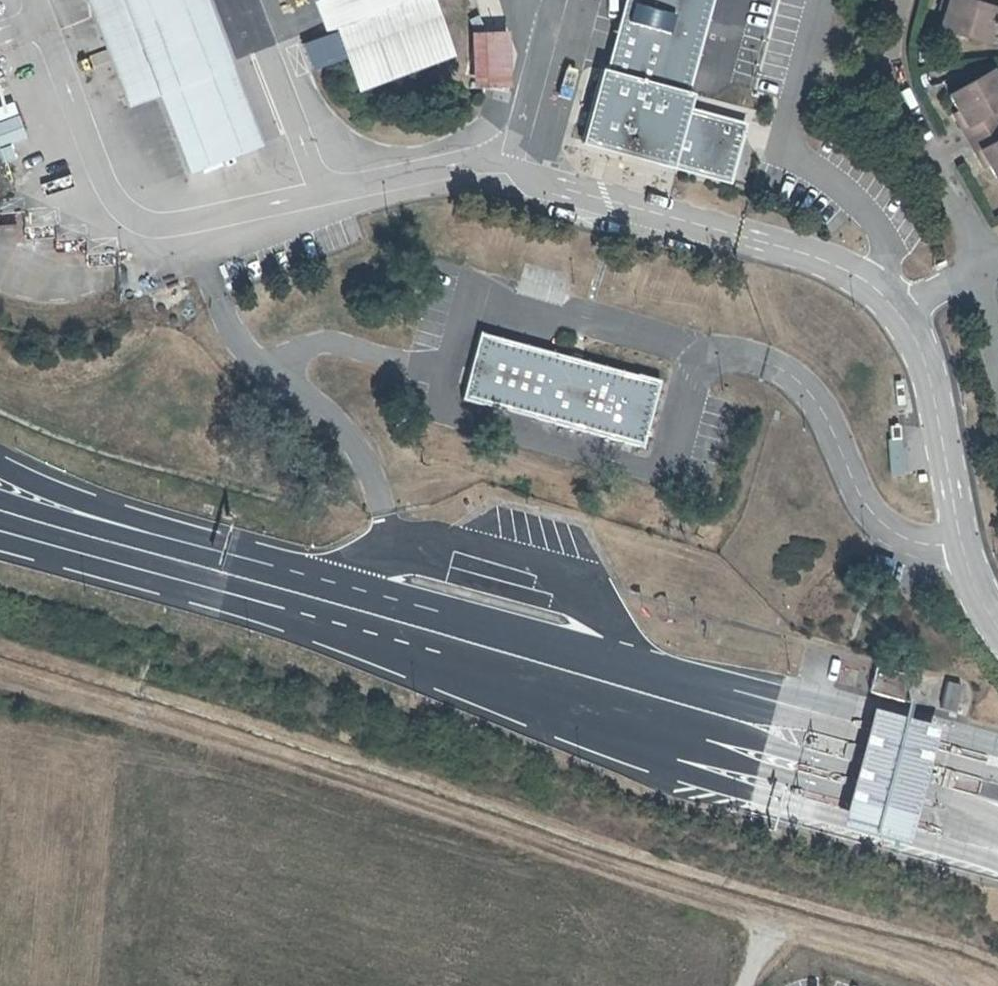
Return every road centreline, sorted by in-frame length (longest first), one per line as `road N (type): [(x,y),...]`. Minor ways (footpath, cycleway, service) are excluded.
road 1 (track): [(954,985),(859,942),(0,684)]
road 2 (motorway): [(289,620),(753,800),(997,871)]
road 3 (motorway): [(289,620),(997,844)]
road 4 (motorway): [(289,620),(887,784),(997,824)]
road 5 (motorway): [(669,680),(628,661),(5,485)]
road 6 (motorway): [(997,780),(669,680)]
road 7 (motorway): [(997,756),(813,707),(669,680)]
road 8 (unclassified): [(997,629),(957,543),(926,354),(902,316)]
road 9 (motorway): [(0,535),(289,620)]
road 10 (residential): [(978,269),(967,220),(896,72),(909,0)]

